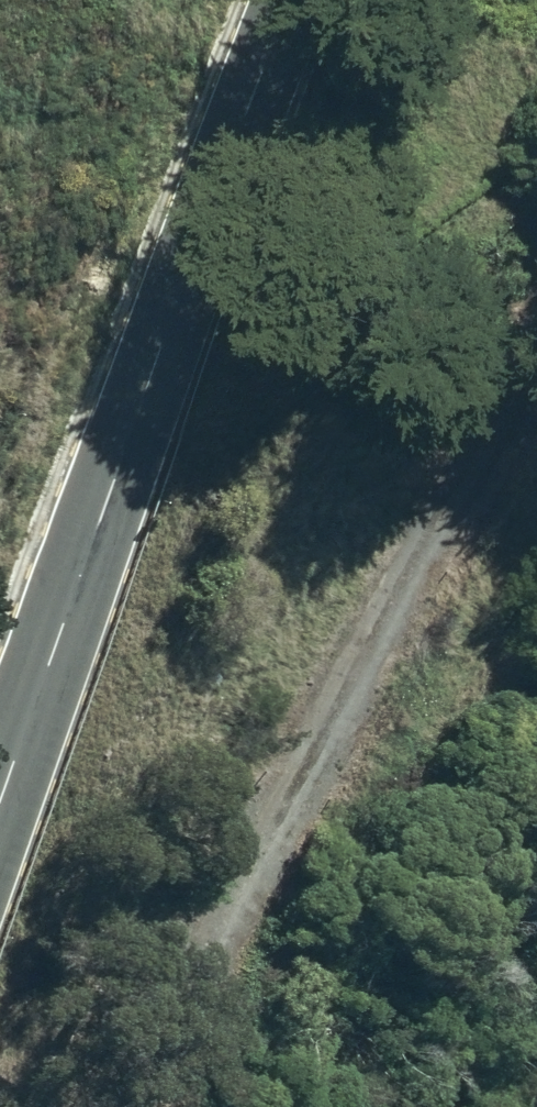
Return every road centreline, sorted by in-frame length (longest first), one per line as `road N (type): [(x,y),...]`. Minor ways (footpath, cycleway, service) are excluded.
road 1 (secondary): [(293,0),(0,800)]
road 2 (track): [(134,1106),(446,518),(536,367)]

